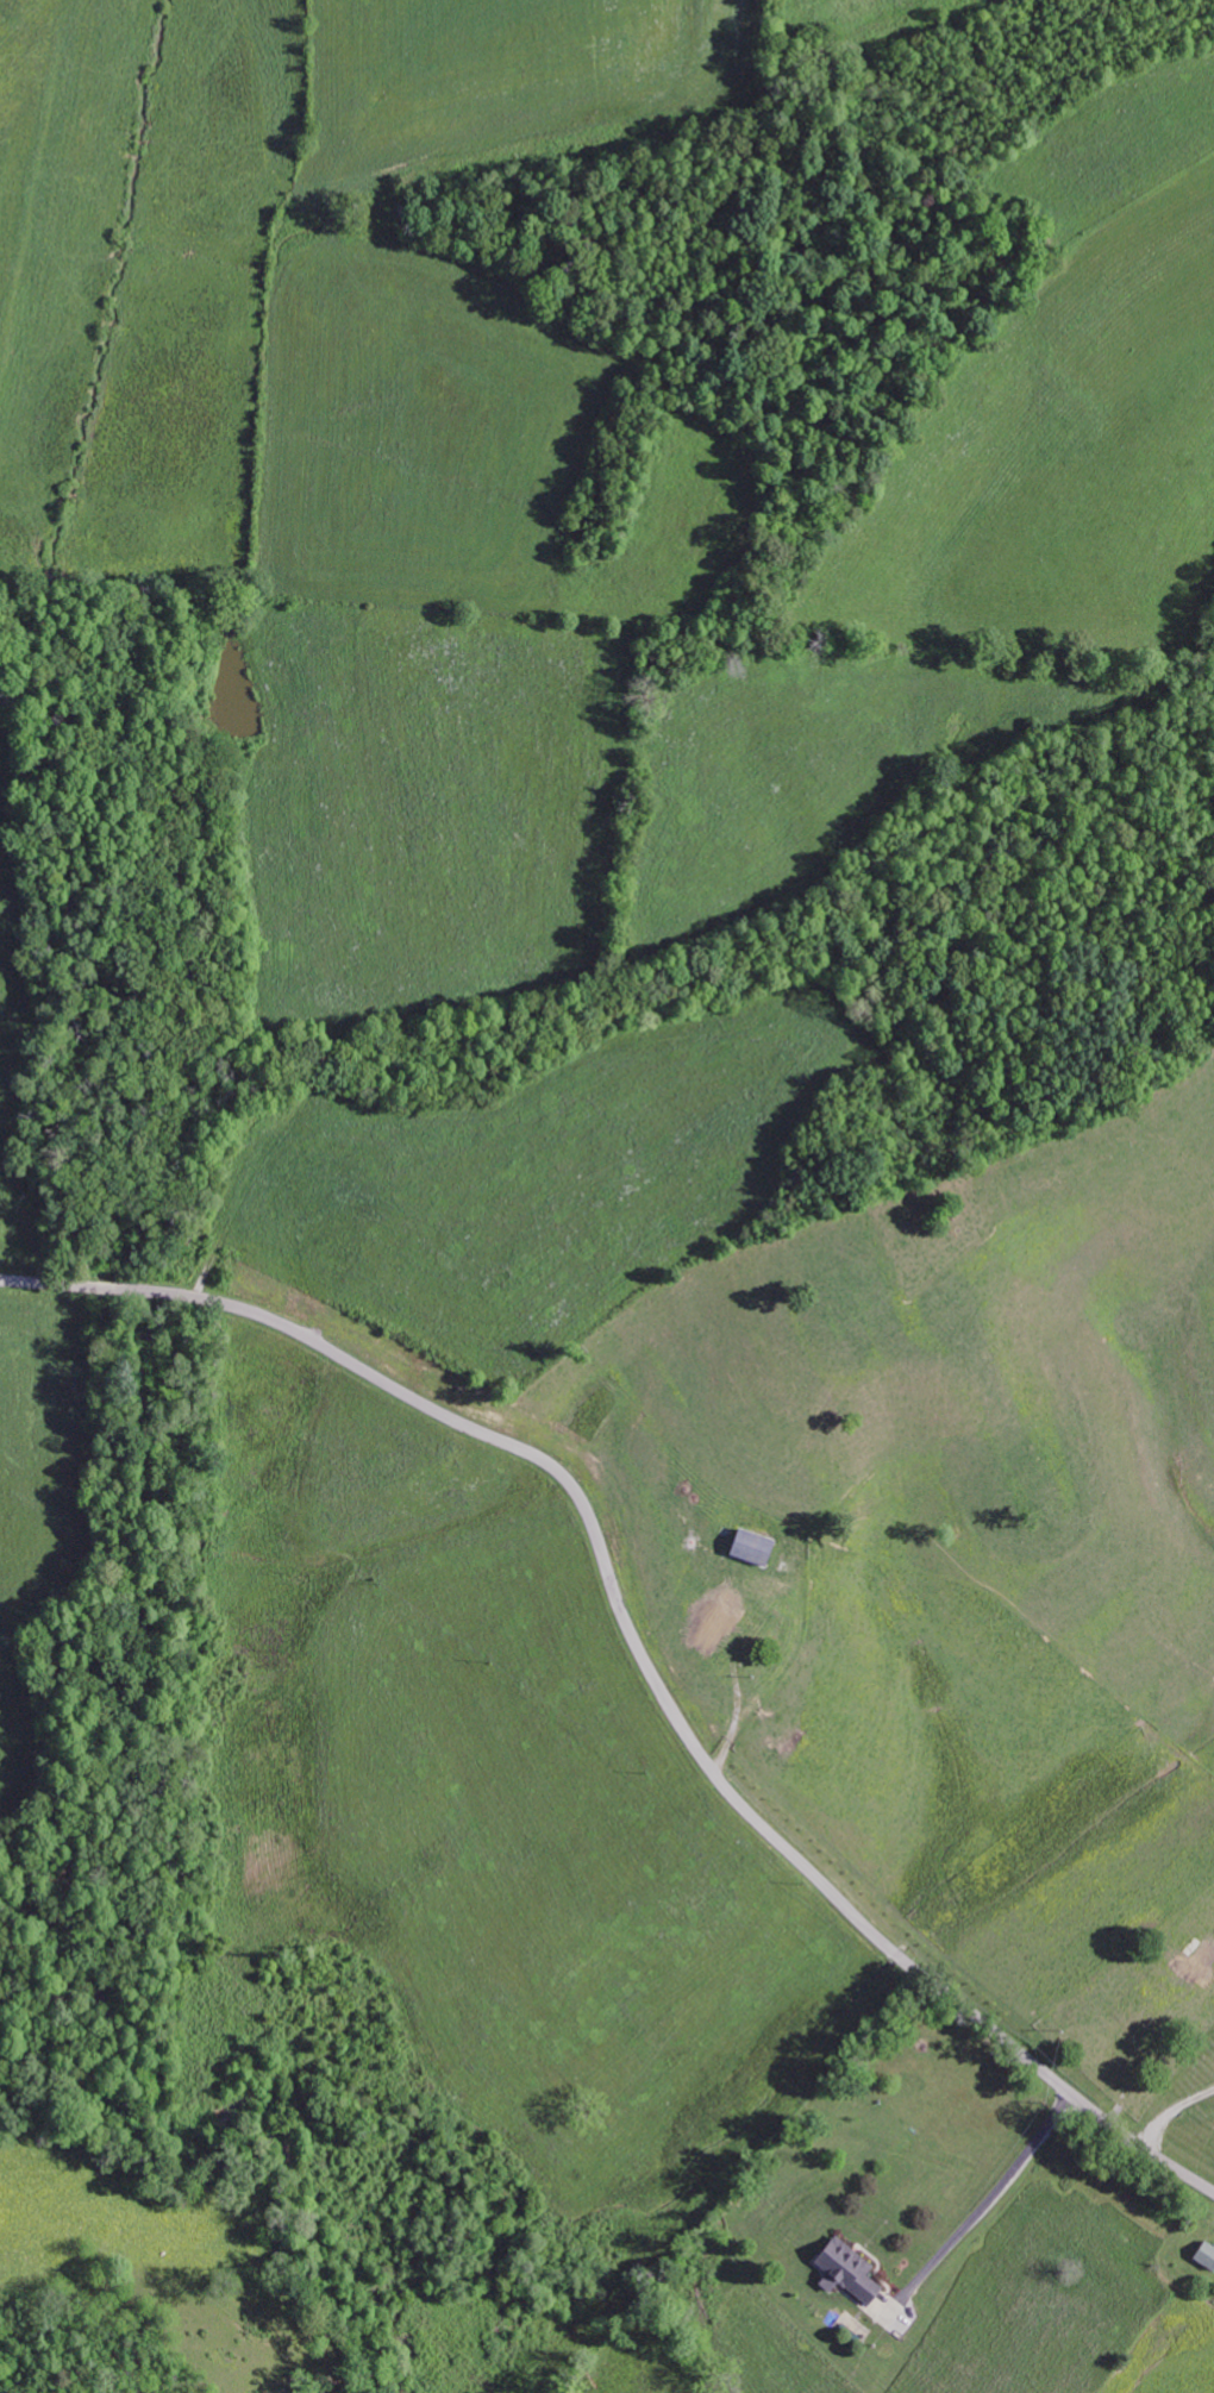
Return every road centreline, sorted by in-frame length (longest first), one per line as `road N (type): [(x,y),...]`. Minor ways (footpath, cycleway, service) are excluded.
road 1 (residential): [(1213,2190),(889,1948),(736,1794),(642,1649),(563,1470),(537,1447),(449,1412),(261,1310),(200,1296),(0,1276)]

